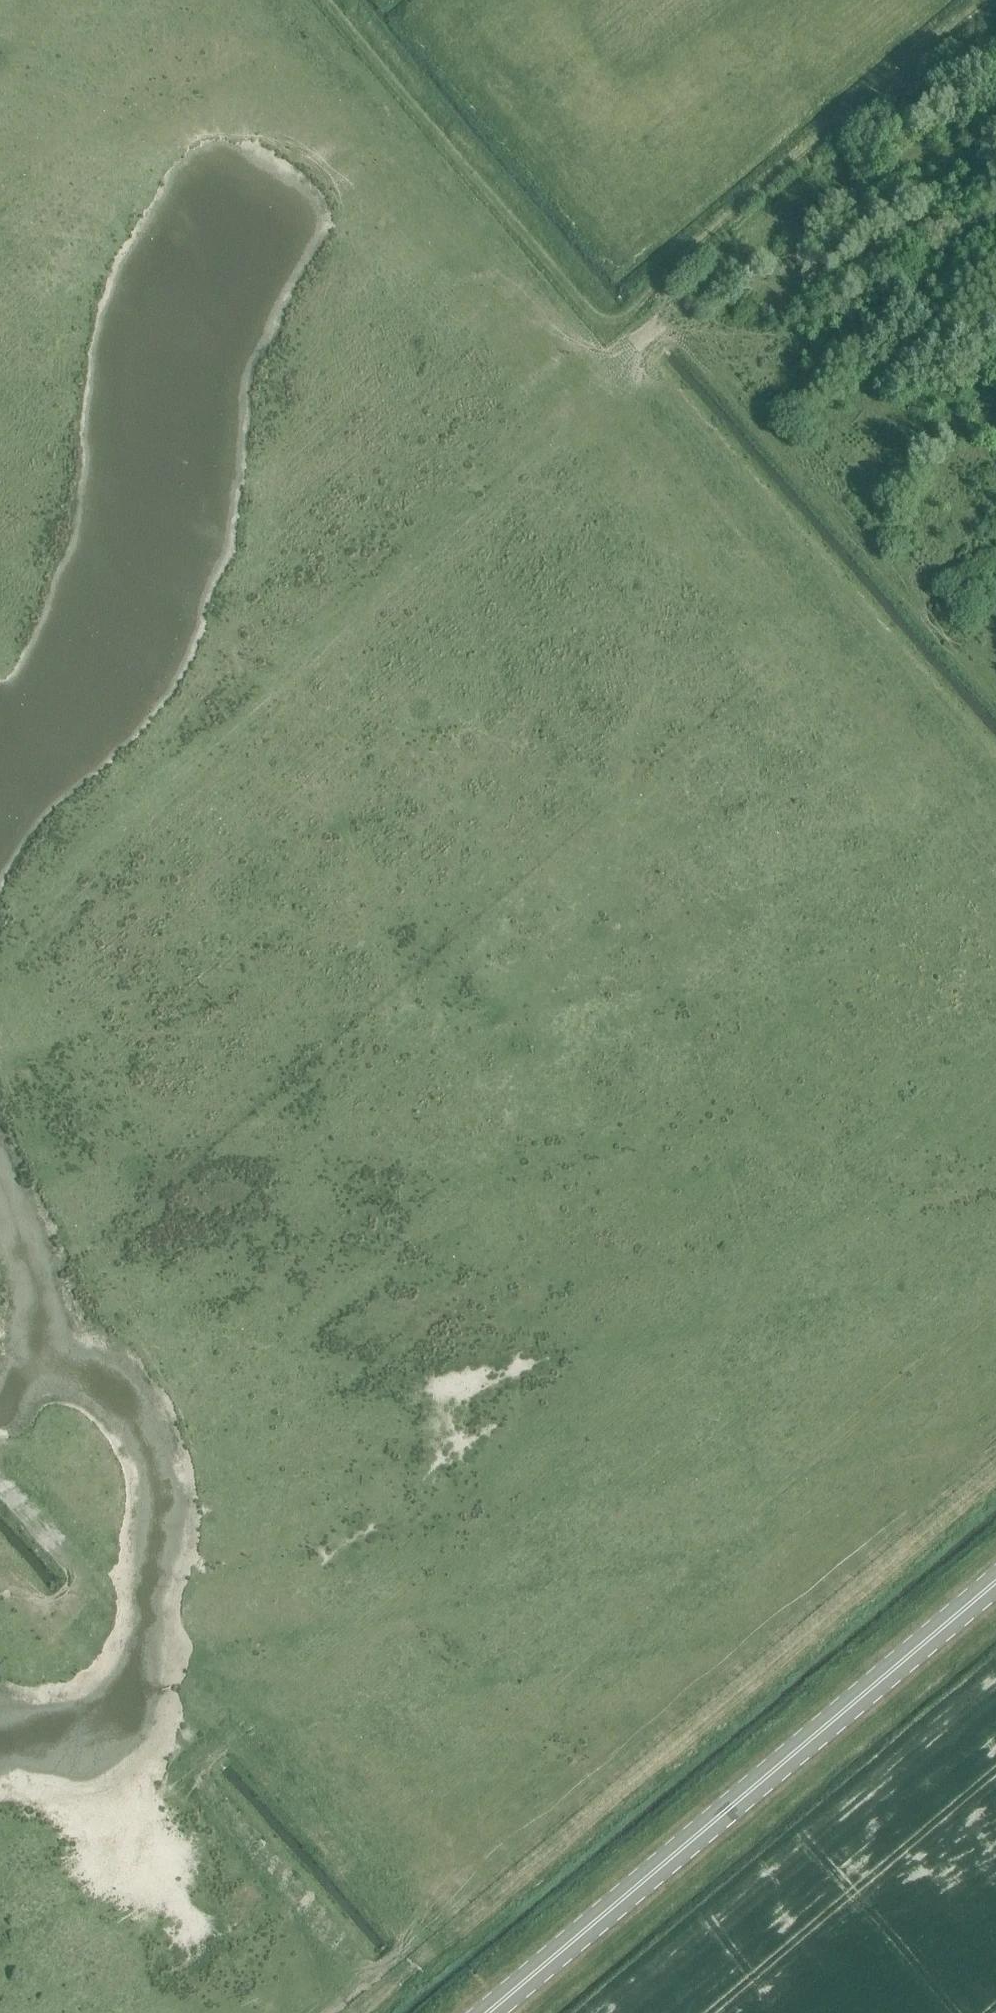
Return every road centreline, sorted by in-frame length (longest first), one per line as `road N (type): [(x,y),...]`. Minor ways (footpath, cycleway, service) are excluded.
road 1 (secondary): [(487,2012),(995,1580)]
road 2 (track): [(97,1586),(0,1481)]

